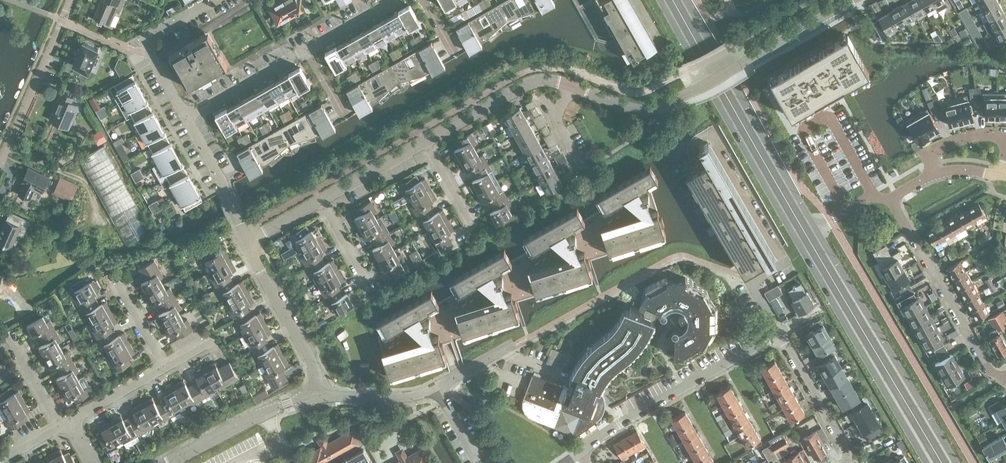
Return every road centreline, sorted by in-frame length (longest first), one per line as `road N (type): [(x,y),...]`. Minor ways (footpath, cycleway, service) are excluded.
road 1 (tertiary): [(661,0),(927,462)]
road 2 (unclassified): [(573,86),(632,110),(658,109),(856,0)]
road 3 (tertiary): [(956,462),(817,228)]
road 4 (tertiary): [(817,228),(687,0)]
road 5 (unclassified): [(706,128),(787,264),(751,283),(779,337)]
road 6 (residential): [(581,456),(609,432),(779,337)]
road 7 (residential): [(889,197),(986,365),(1005,374)]
road 8 (unclassified): [(167,462),(273,404),(331,396)]
road 9 (residential): [(0,161),(71,0)]
road 10 (unclassified): [(331,396),(252,242)]
road 11 (residential): [(184,117),(148,40),(217,0)]
road 12 (unclassified): [(430,142),(529,82),(573,86)]
road 13 (unclassified): [(252,242),(184,117)]
road 14 (residential): [(184,117),(307,50)]
road 15 (unclassified): [(846,458),(779,337)]
road 16 (unclassified): [(325,201),(430,142)]

